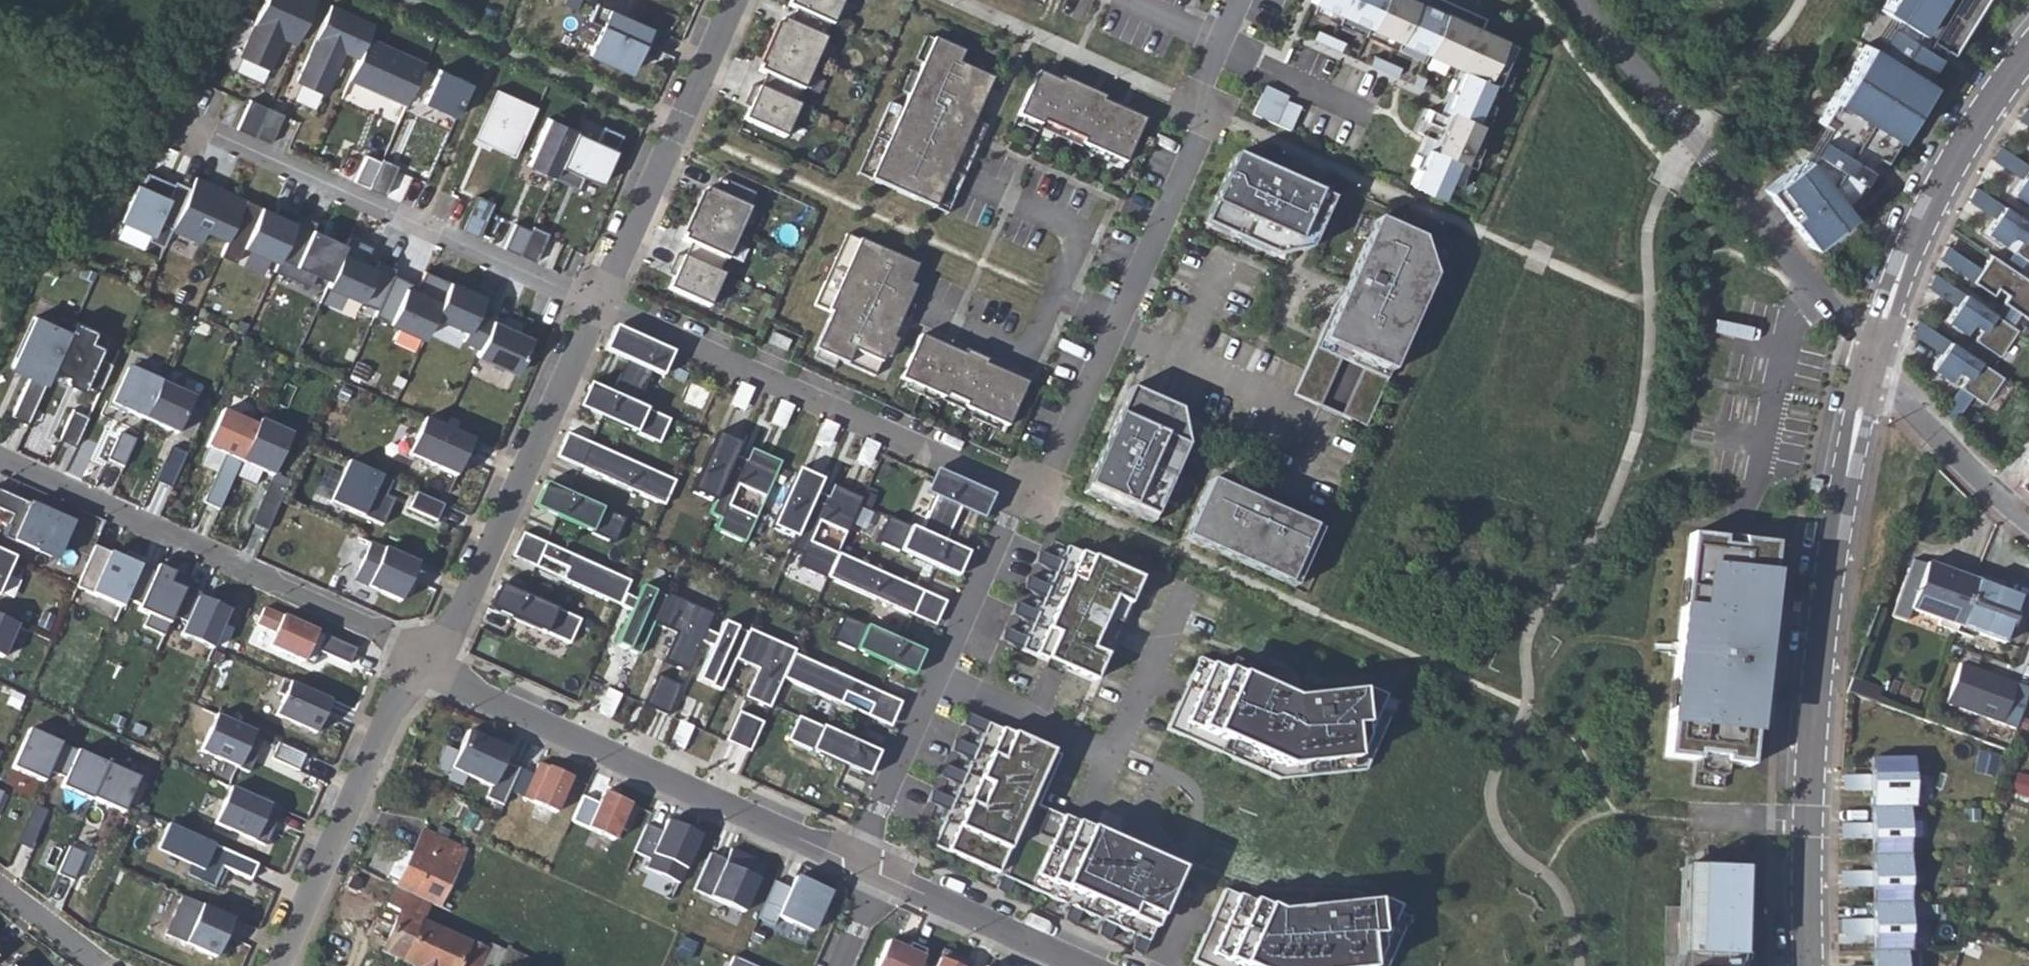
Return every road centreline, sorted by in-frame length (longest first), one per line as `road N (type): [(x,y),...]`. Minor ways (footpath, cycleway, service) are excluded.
road 1 (residential): [(1870,365),(1820,653),(1810,965)]
road 2 (residential): [(1029,494),(1053,470),(1201,132),(1201,82),(1239,0)]
road 3 (residential): [(863,865),(422,669)]
road 4 (residential): [(593,305),(1029,494)]
road 5 (residential): [(434,654),(0,464)]
road 6 (residential): [(1582,0),(1870,365)]
road 7 (residential): [(190,125),(593,305)]
road 8 (residential): [(1029,494),(1011,512),(868,829),(863,865)]
road 9 (residential): [(593,305),(486,560),(434,654)]
road 10 (residential): [(2028,52),(1941,184),(1870,365)]
road 11 (residential): [(731,0),(593,305)]
road 12 (residential): [(422,669),(392,703),(279,965)]
road 13 (residential): [(1087,965),(863,865)]
road 14 (residential): [(1870,365),(2028,522)]
road 15 (residential): [(104,965),(0,888)]

